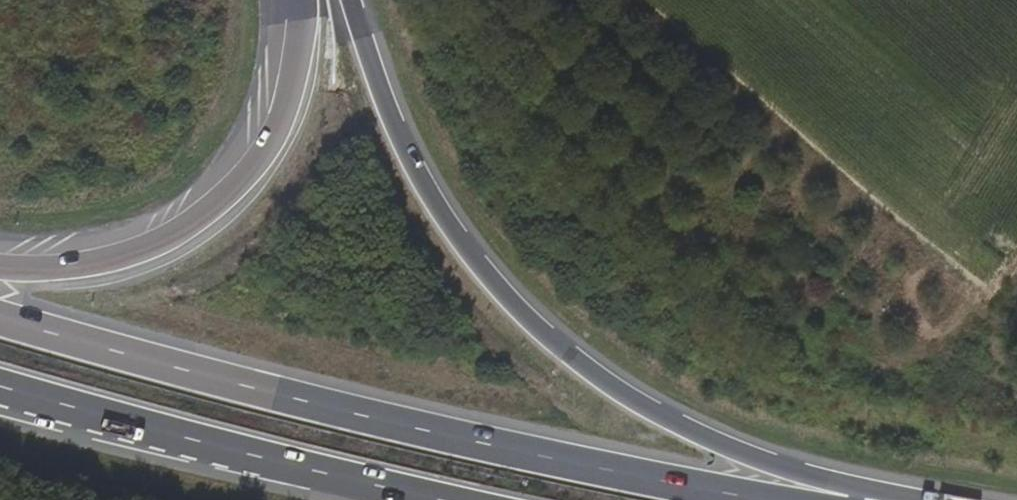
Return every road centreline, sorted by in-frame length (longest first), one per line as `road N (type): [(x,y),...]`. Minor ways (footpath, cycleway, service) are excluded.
road 1 (trunk): [(771,499),(374,418),(0,315)]
road 2 (trunk): [(830,499),(637,402),(518,308),(469,247),(431,179),(355,0)]
road 3 (trunk): [(303,0),(307,29),(285,121),(240,187),(190,225),(117,262),(0,266)]
road 4 (trunk): [(0,388),(445,499)]

